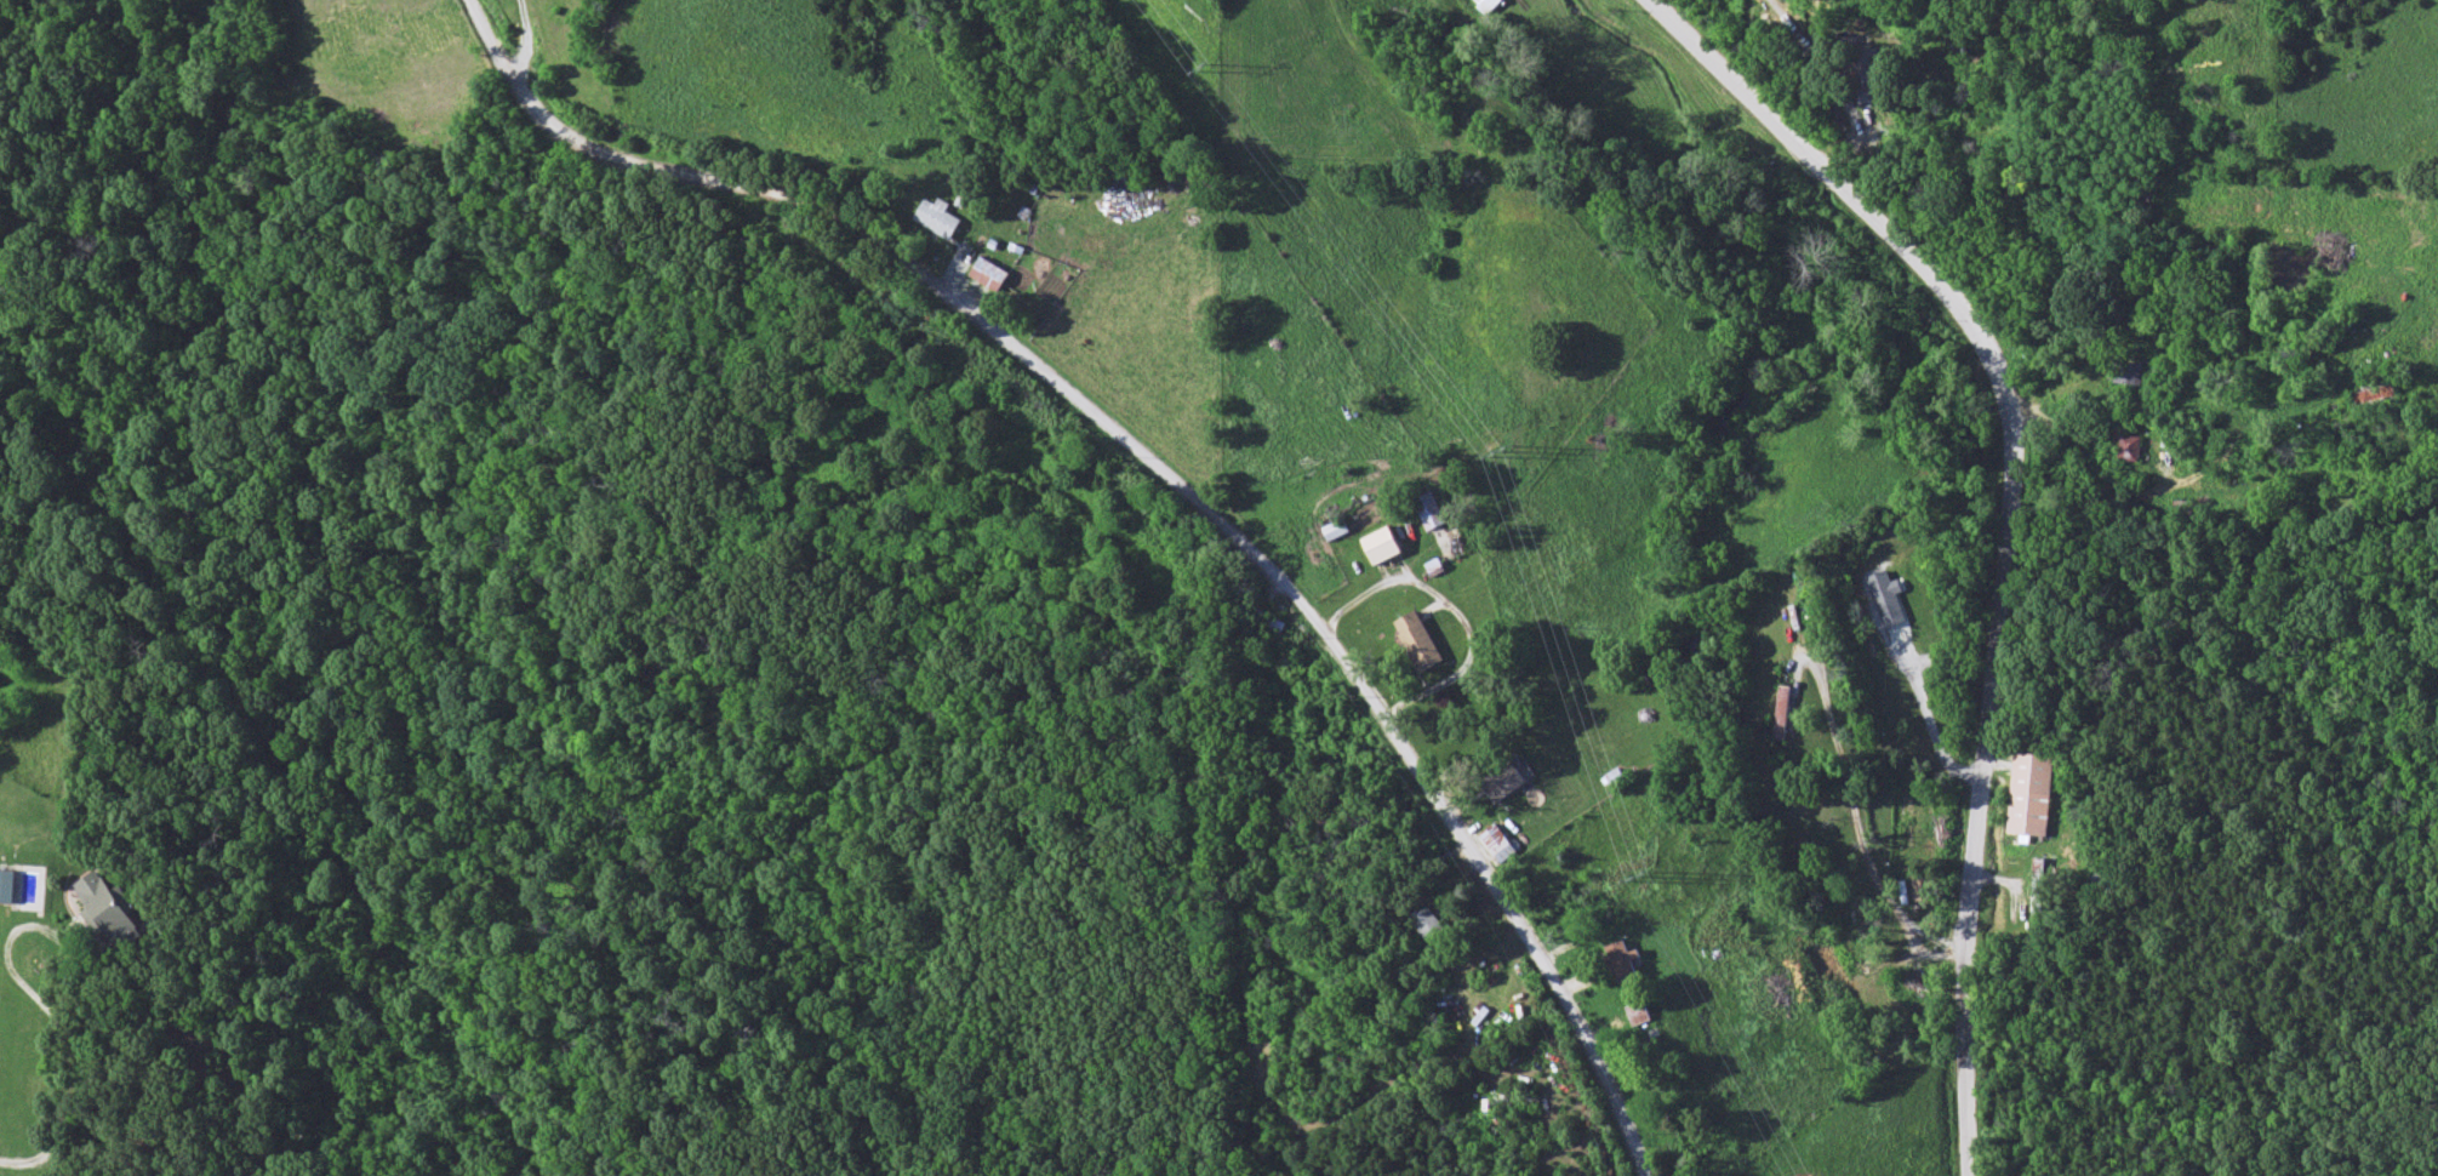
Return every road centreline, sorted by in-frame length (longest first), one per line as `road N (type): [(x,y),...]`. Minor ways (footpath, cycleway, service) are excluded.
road 1 (residential): [(1639,1175),(1466,816),(1349,639),(1189,486),(932,274),(778,204),(606,150),(569,125),(475,0)]
road 2 (tertiary): [(1965,1175),(1958,926),(2015,480),(2005,388),(1983,338),(1947,291),(1650,0)]

